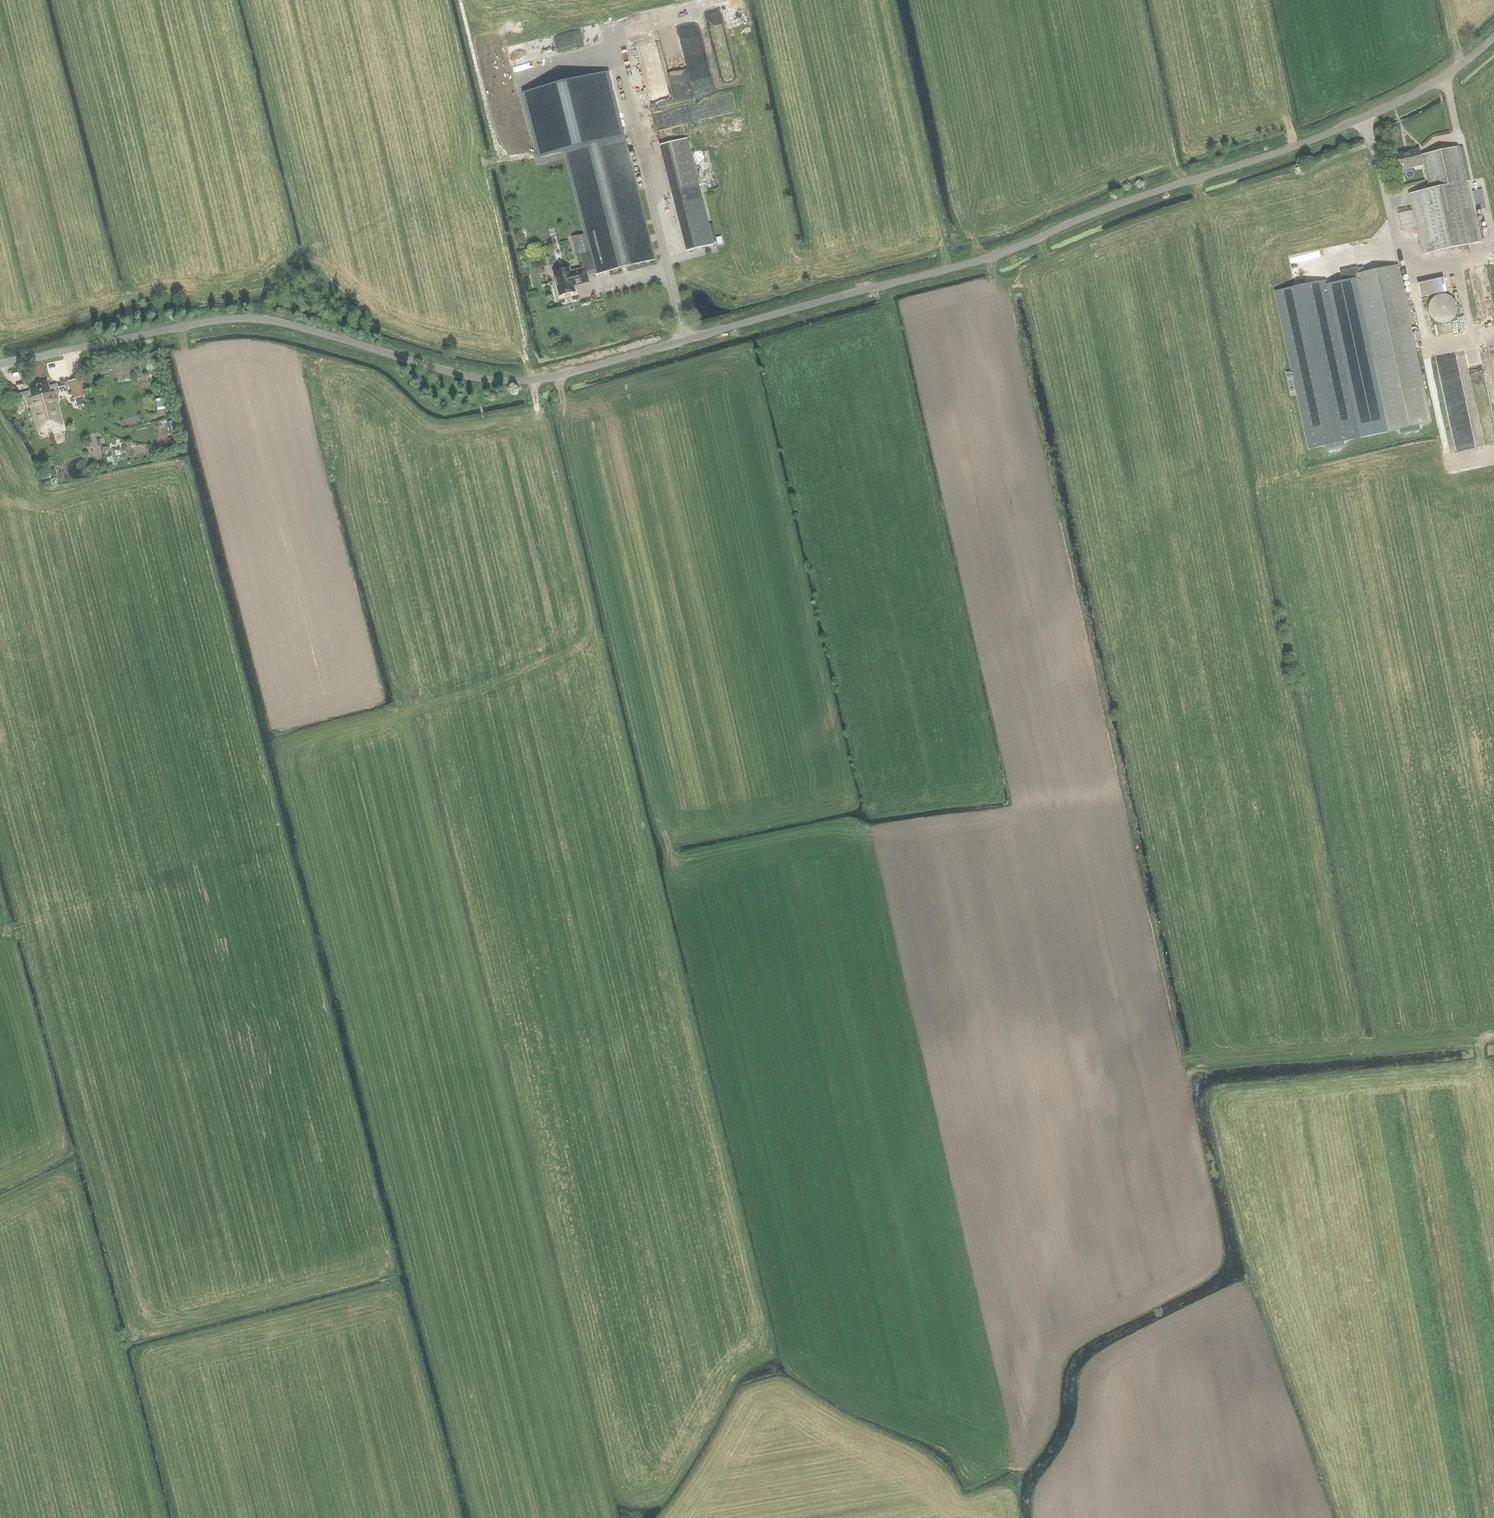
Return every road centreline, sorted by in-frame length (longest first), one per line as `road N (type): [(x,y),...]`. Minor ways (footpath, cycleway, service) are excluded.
road 1 (unclassified): [(0,364),(254,319),(478,379),(556,376),(1003,253),(1362,119),(1431,85),(1493,37)]

